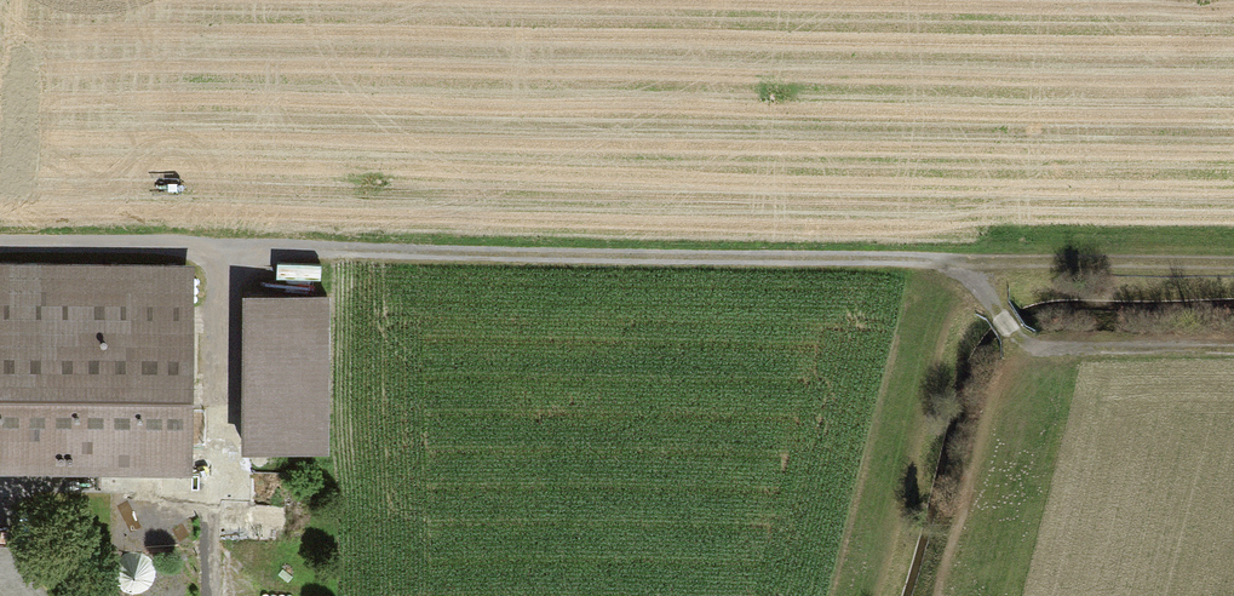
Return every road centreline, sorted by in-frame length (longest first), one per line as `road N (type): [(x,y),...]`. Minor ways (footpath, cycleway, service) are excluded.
road 1 (track): [(353,250),(967,261)]
road 2 (track): [(353,250),(0,252)]
road 3 (track): [(967,261),(1233,256)]

